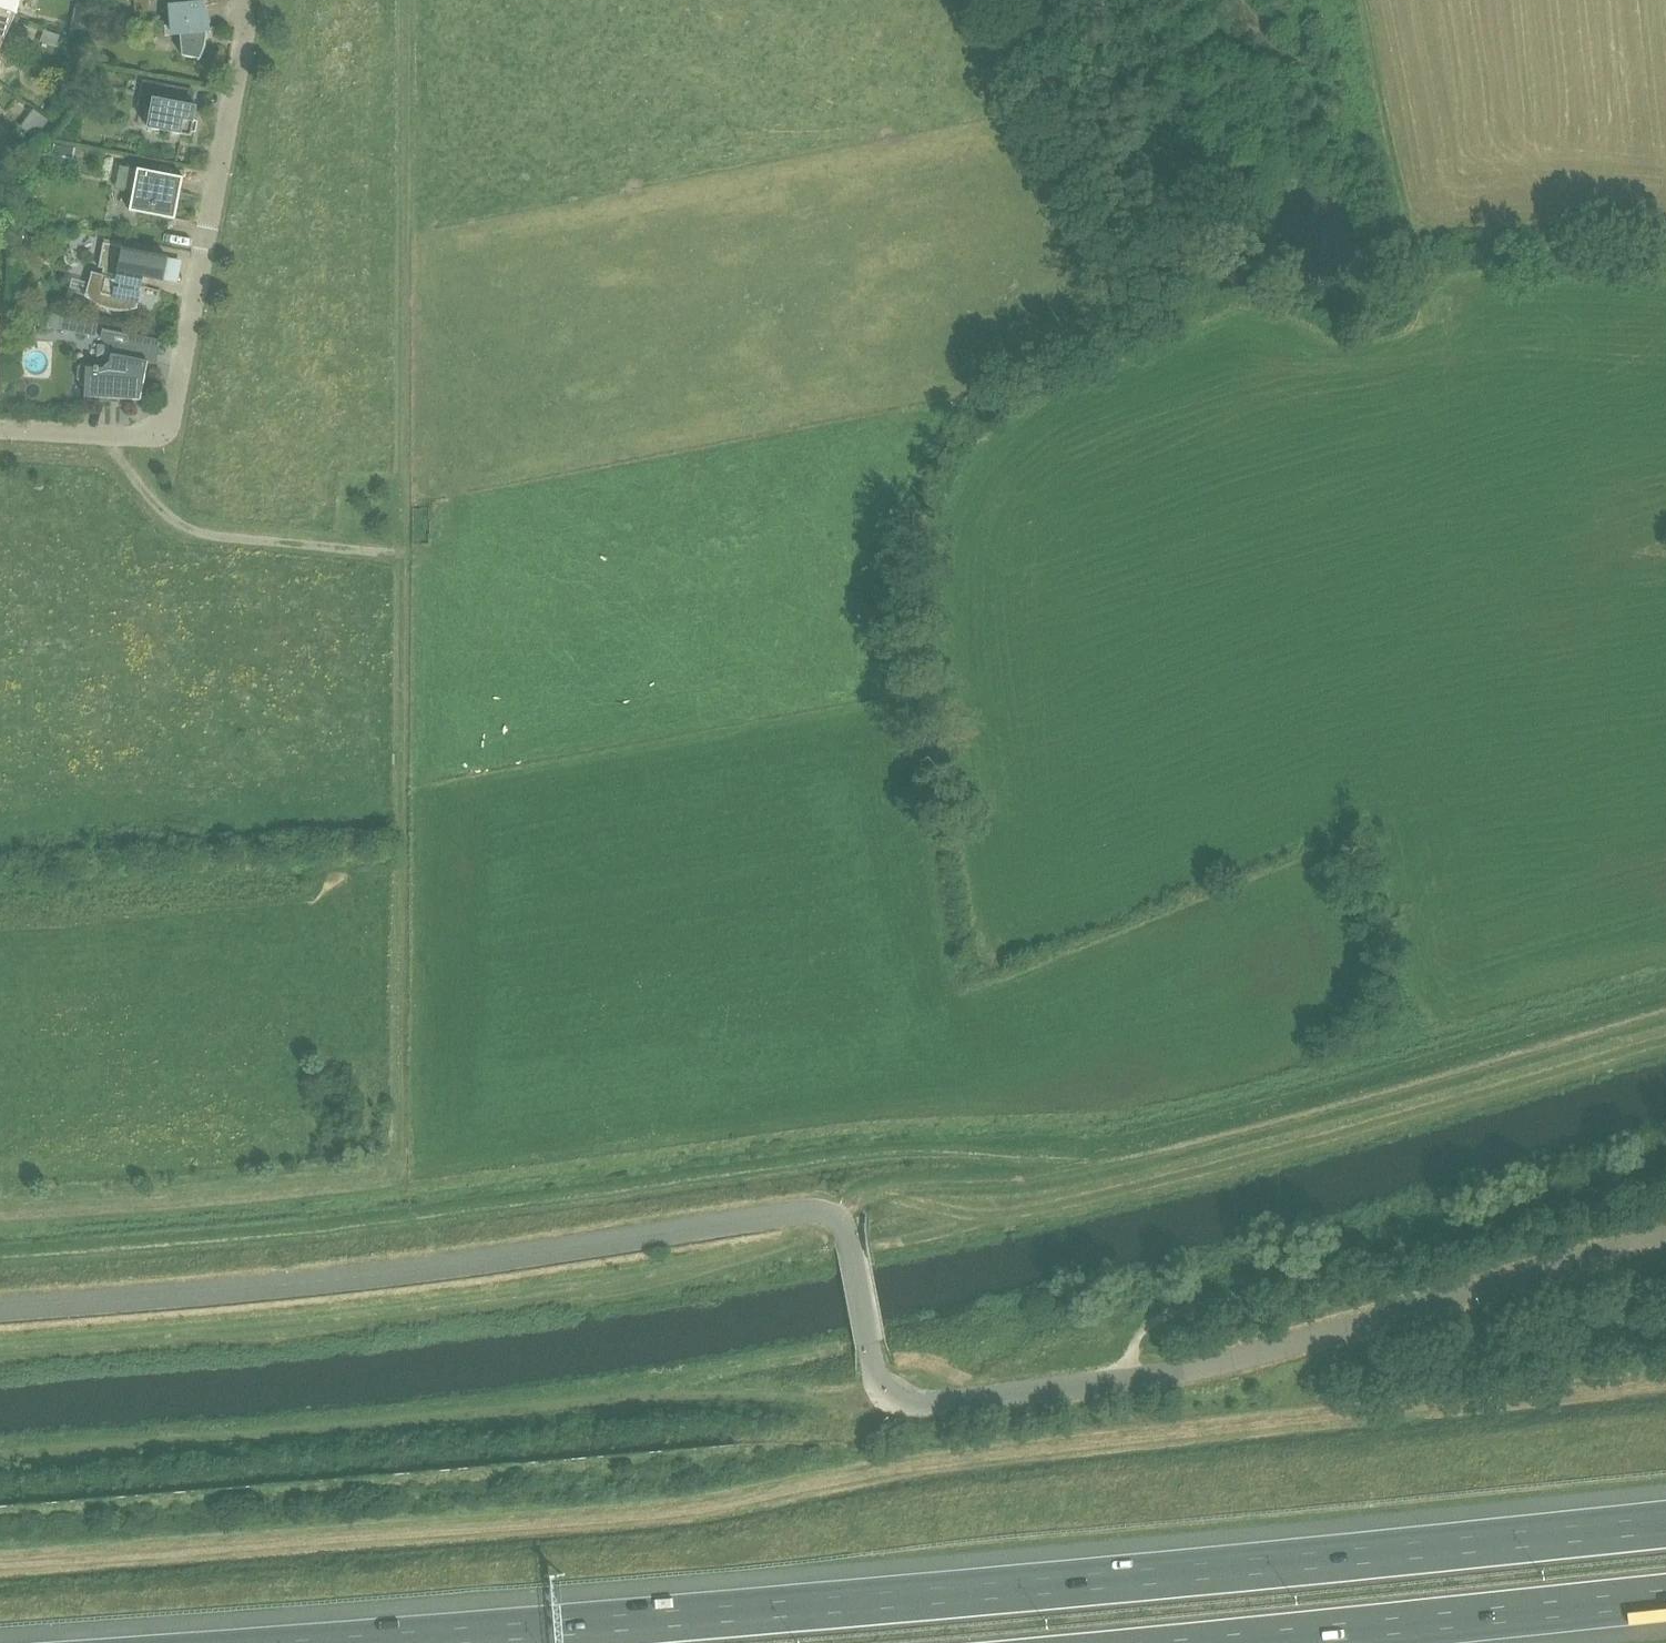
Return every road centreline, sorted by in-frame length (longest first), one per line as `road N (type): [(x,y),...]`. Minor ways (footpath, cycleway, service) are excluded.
road 1 (motorway): [(1665,1524),(353,1642)]
road 2 (tertiary): [(869,1342),(852,1251),(840,1220),(819,1212),(495,1260),(0,1308)]
road 3 (residential): [(245,0),(249,24),(169,419),(148,435),(0,429)]
road 4 (tertiary): [(1665,1236),(1232,1360),(1128,1380)]
road 5 (motorway): [(1247,1642),(1665,1598)]
road 6 (track): [(404,555),(192,529),(154,502),(105,434)]
road 7 (tertiary): [(869,1342),(882,1393),(910,1406),(1128,1380)]

